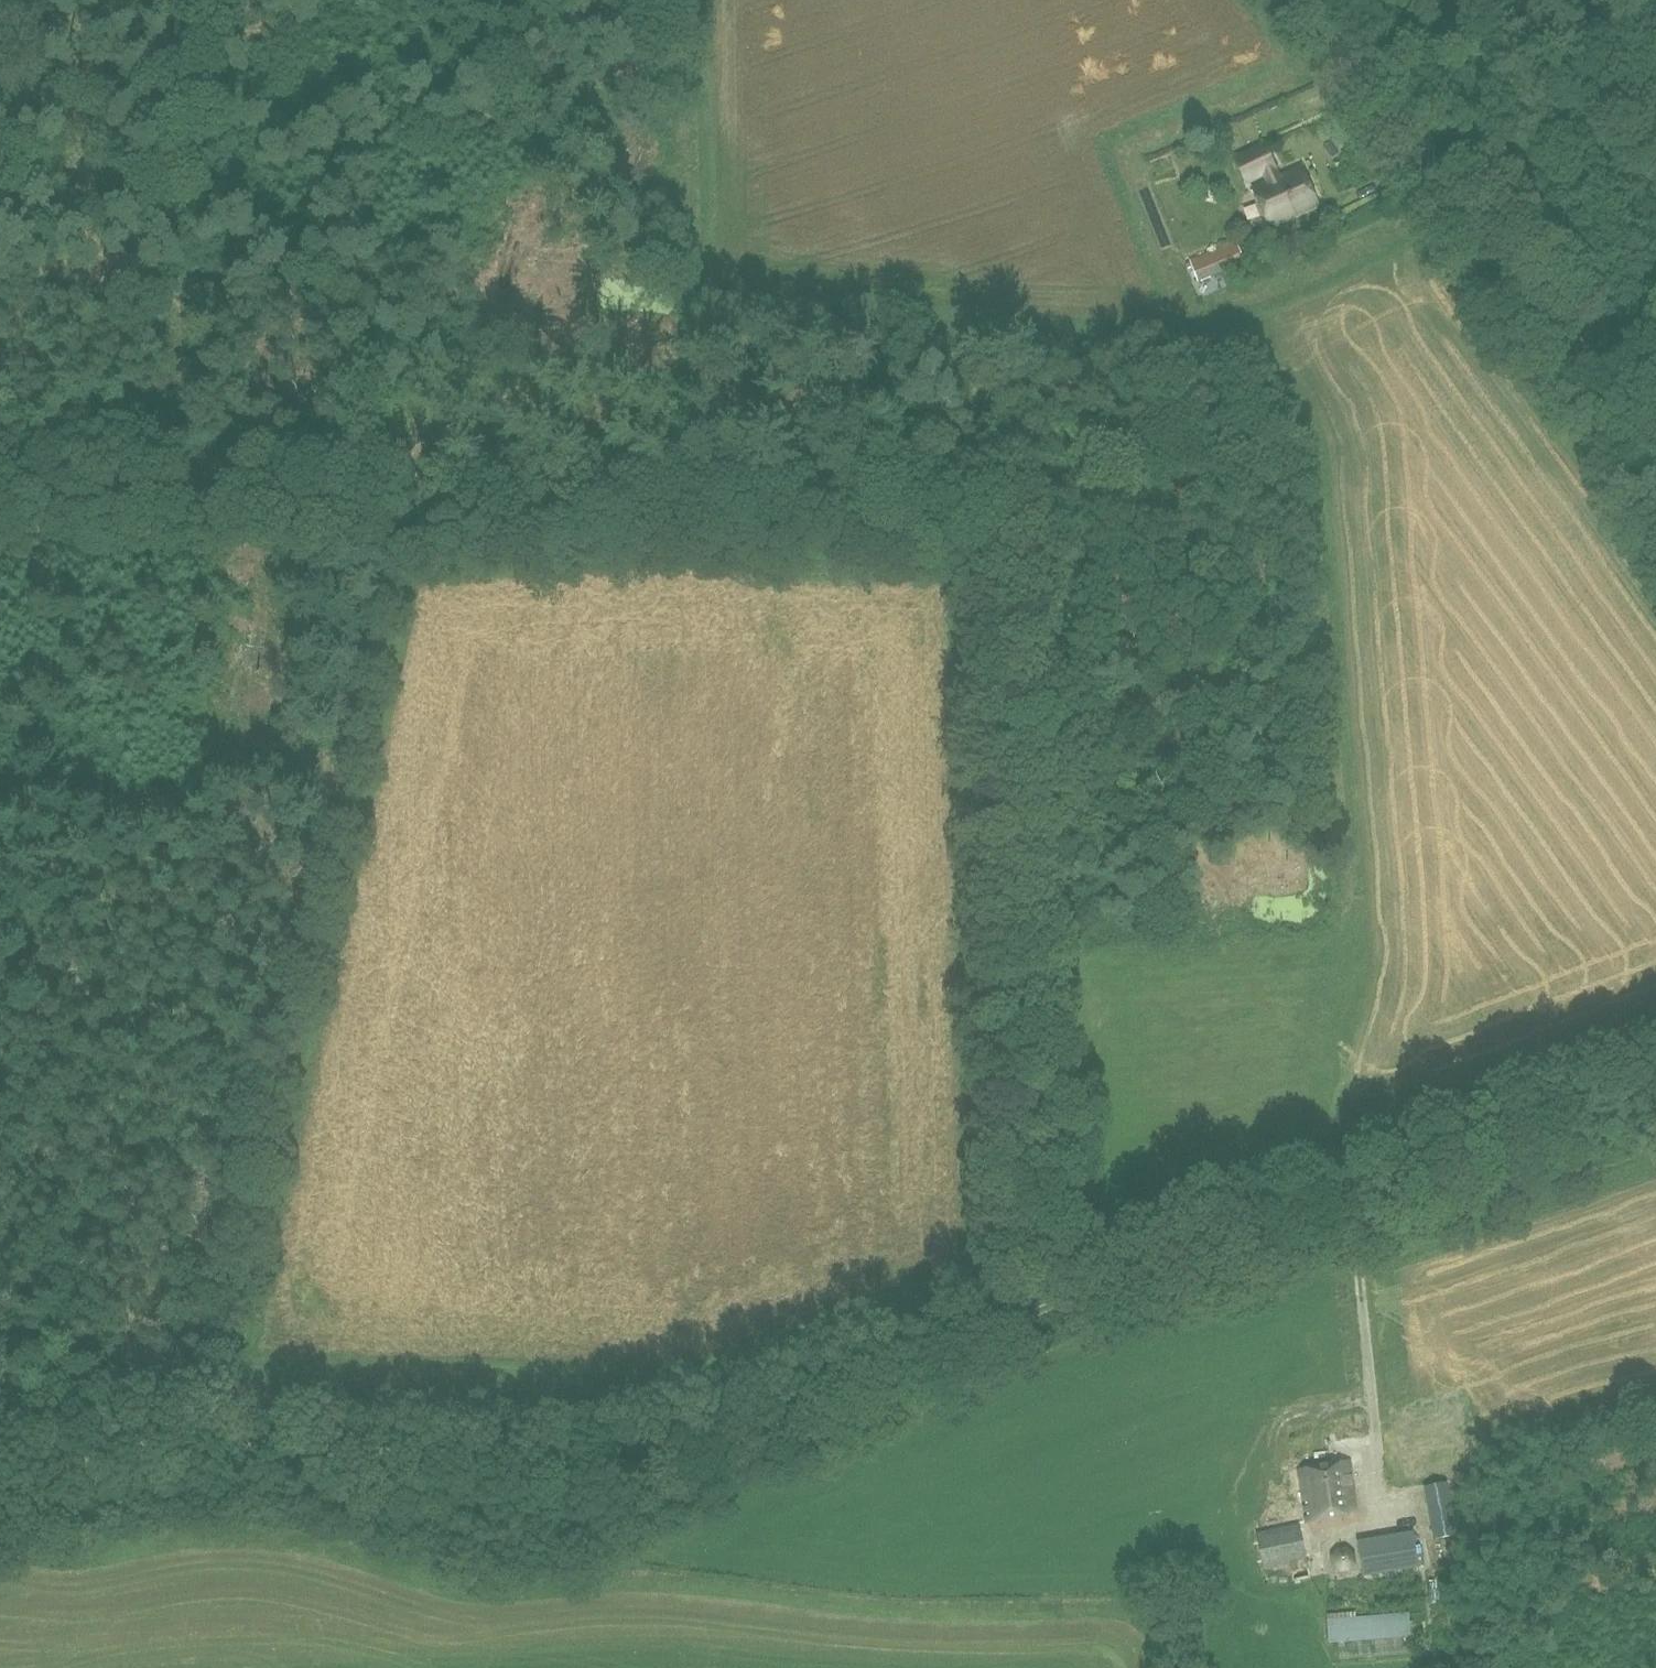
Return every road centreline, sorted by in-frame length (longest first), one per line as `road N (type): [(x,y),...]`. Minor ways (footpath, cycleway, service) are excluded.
road 1 (track): [(0,1502),(146,1431),(206,1427),(605,1465),(644,1459),(1073,1298)]
road 2 (track): [(1073,1298),(1655,1074)]
road 3 (unclassified): [(1655,466),(1320,0)]

